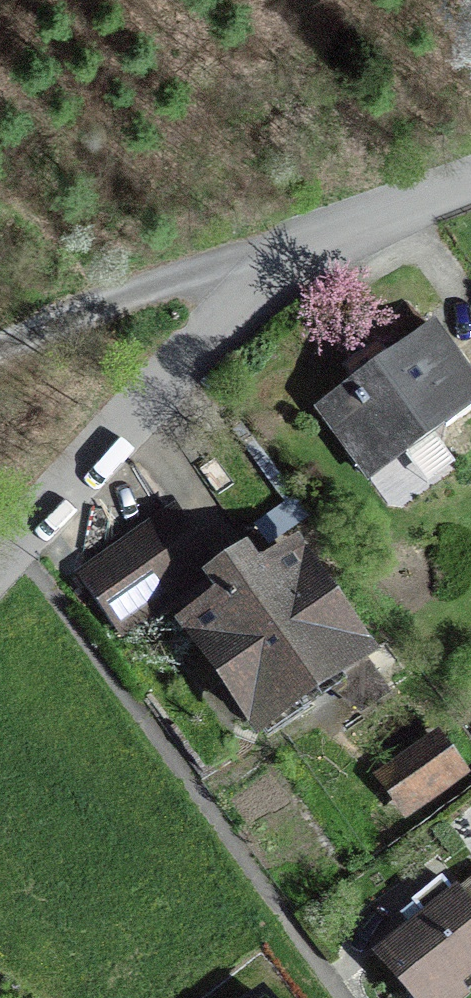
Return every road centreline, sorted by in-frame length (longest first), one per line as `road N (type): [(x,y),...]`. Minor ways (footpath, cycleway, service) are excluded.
road 1 (residential): [(0,546),(172,361),(270,274),(322,242),(470,179)]
road 2 (track): [(0,348),(221,268),(270,274)]

